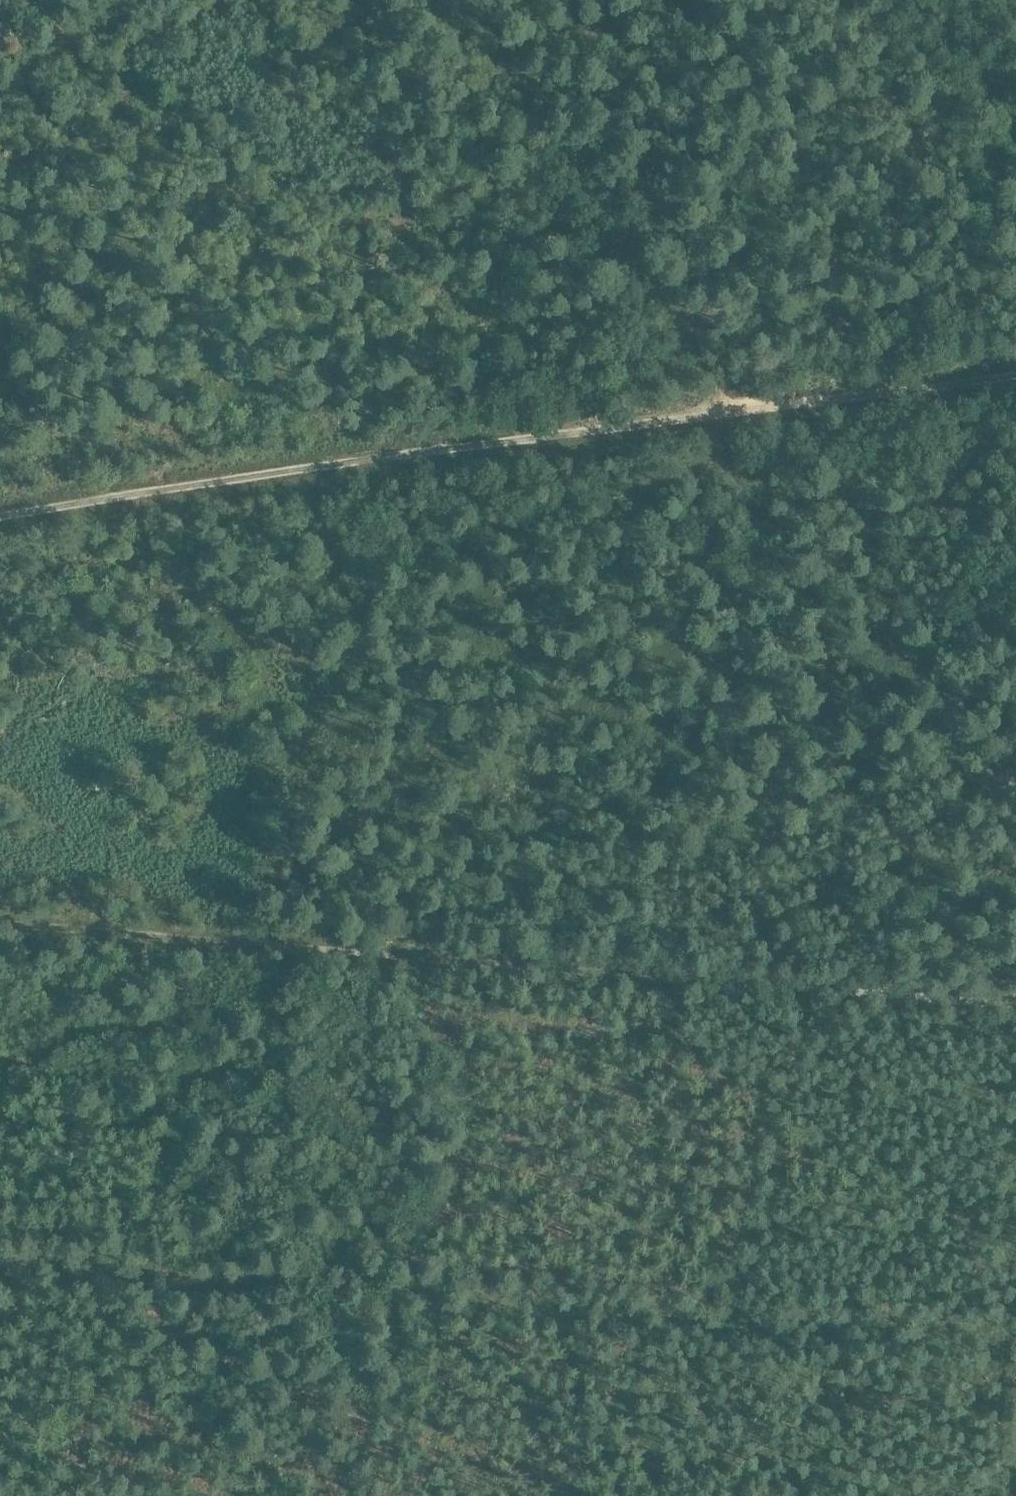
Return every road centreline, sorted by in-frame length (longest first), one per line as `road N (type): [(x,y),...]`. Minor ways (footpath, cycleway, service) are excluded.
road 1 (track): [(0,516),(1015,375)]
road 2 (track): [(1015,1008),(0,925)]

